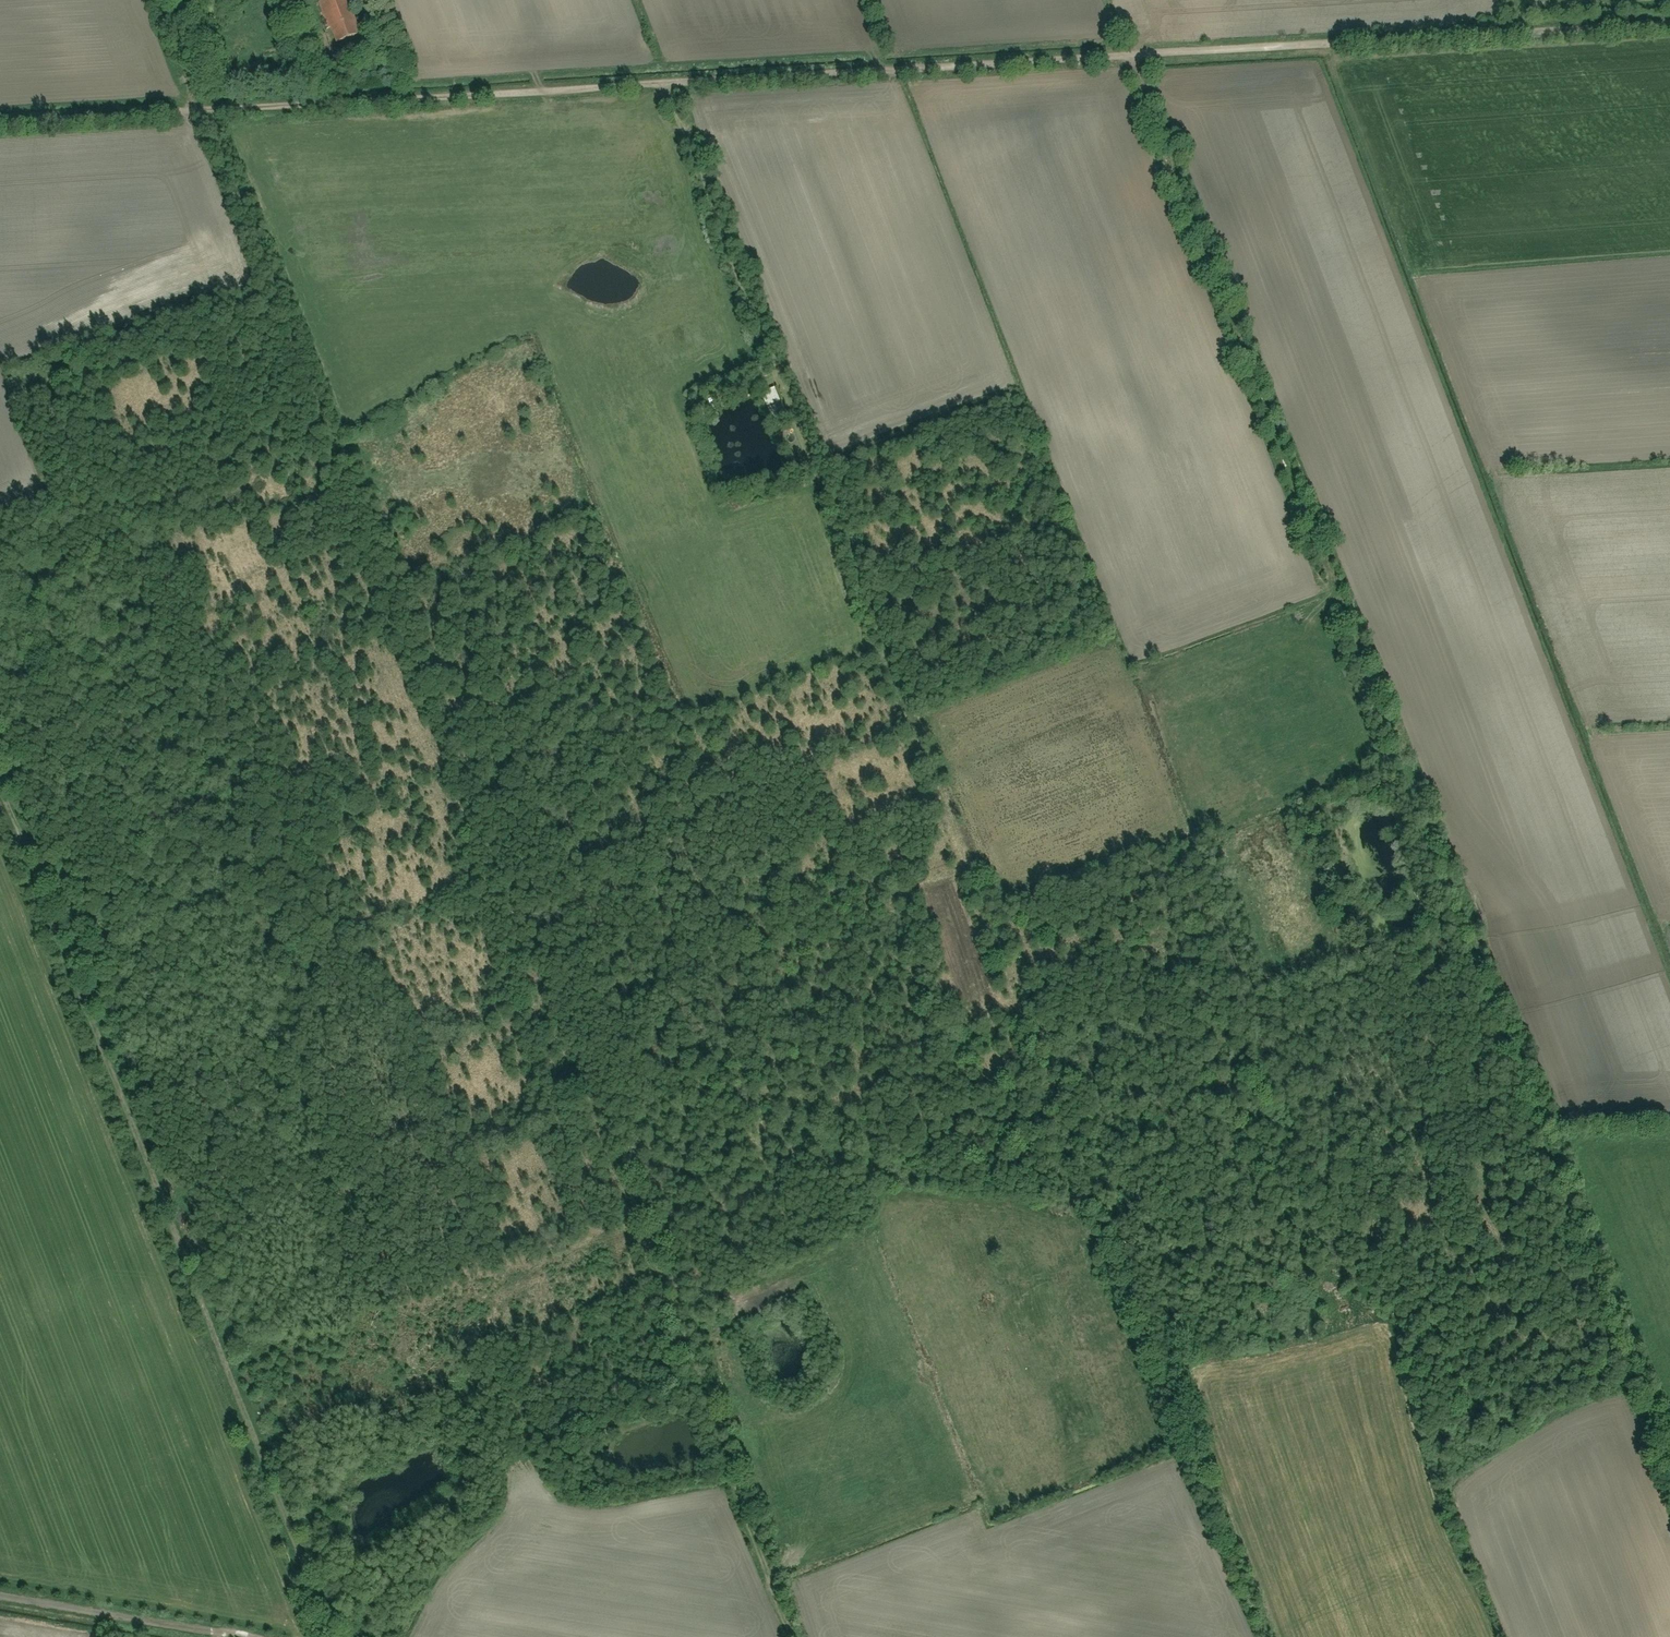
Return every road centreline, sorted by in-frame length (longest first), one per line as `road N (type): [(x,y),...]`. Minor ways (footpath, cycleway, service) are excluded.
road 1 (track): [(1330,40),(0,121)]
road 2 (residential): [(1669,20),(1330,40)]

